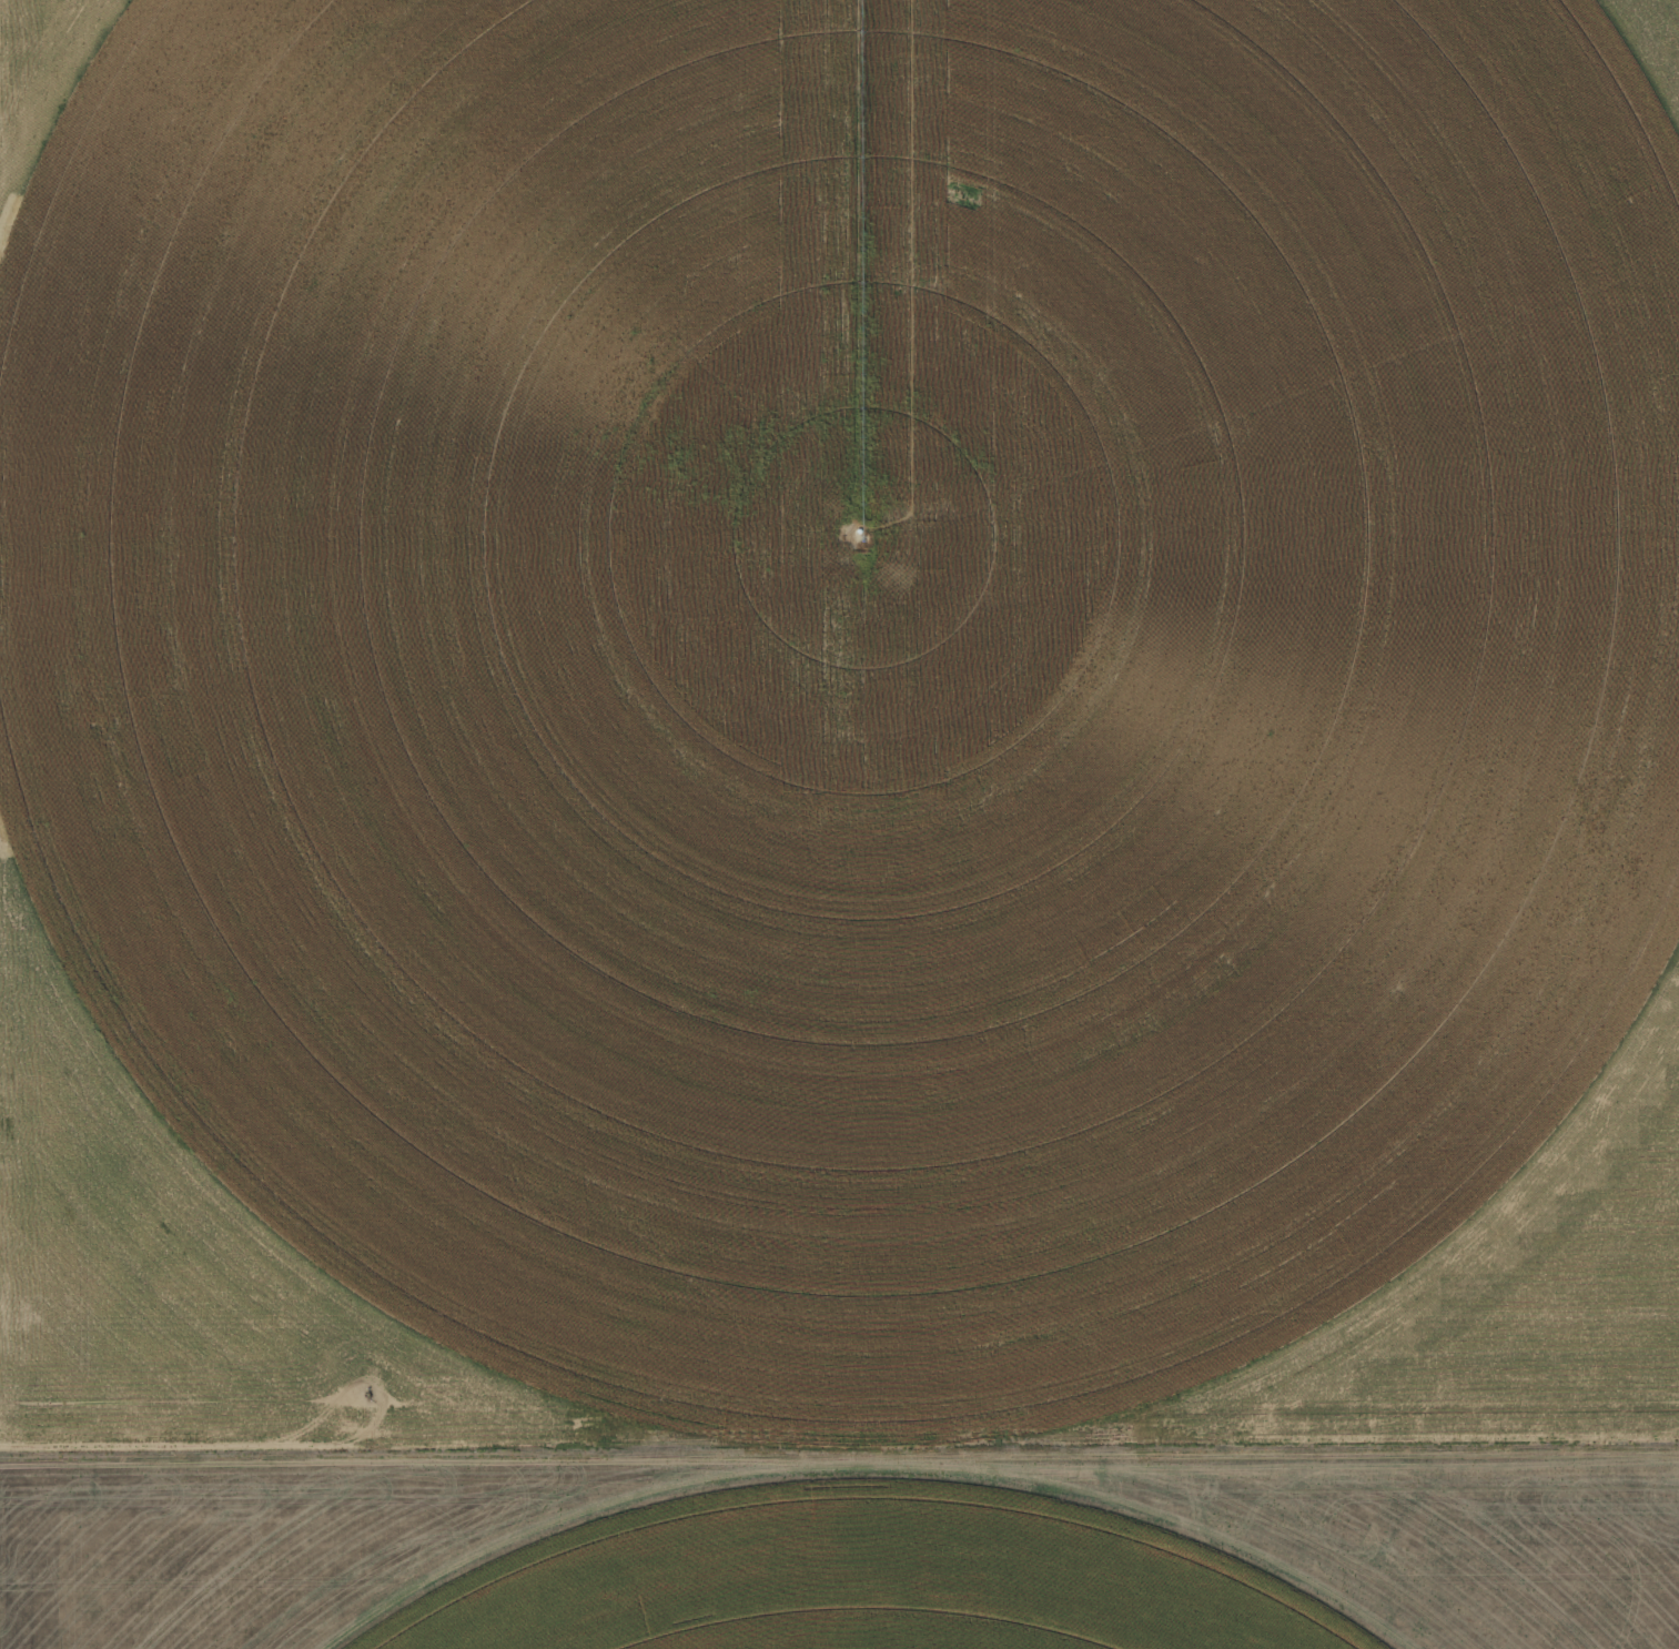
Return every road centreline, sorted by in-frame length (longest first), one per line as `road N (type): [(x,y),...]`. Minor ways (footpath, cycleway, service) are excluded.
road 1 (residential): [(0,1617),(215,1613)]

